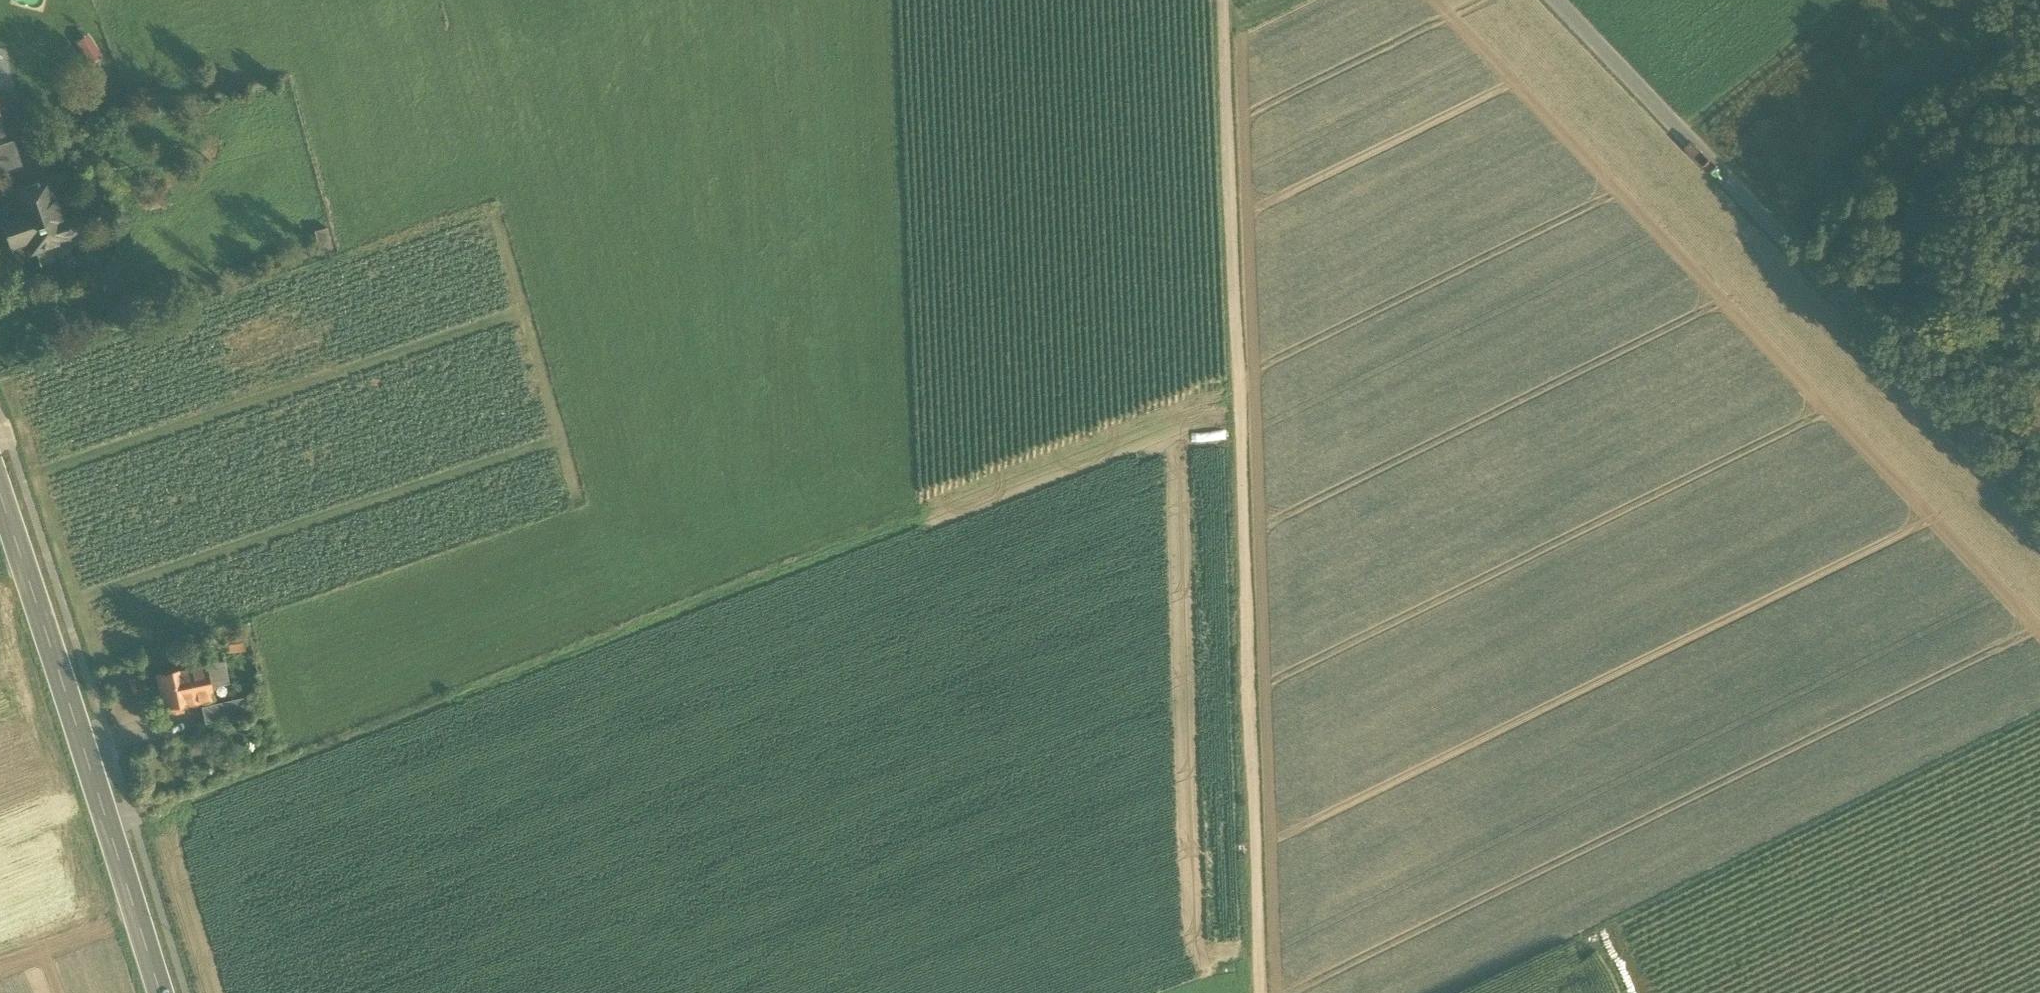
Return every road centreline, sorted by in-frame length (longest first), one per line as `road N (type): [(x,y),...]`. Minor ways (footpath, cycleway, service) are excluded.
road 1 (track): [(1257,992),(1223,0)]
road 2 (unclassified): [(1558,0),(2039,505)]
road 3 (tertiary): [(162,992),(0,484)]

